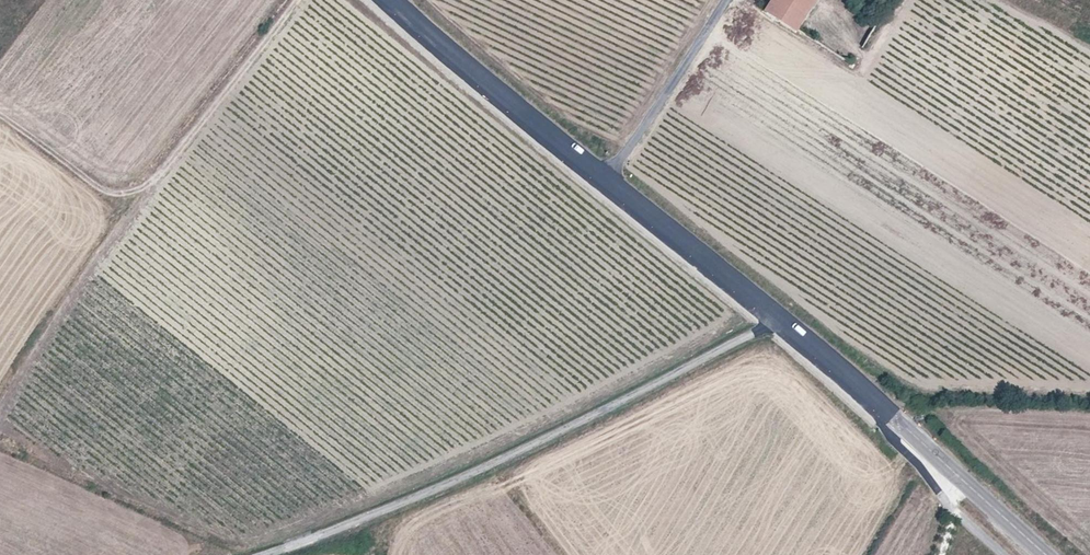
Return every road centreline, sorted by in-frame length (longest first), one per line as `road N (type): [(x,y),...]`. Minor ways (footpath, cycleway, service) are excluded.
road 1 (tertiary): [(604,177),(1045,554)]
road 2 (track): [(259,554),(484,473),(779,320)]
road 3 (tertiary): [(390,0),(604,177)]
road 4 (unclassified): [(727,0),(604,177)]

